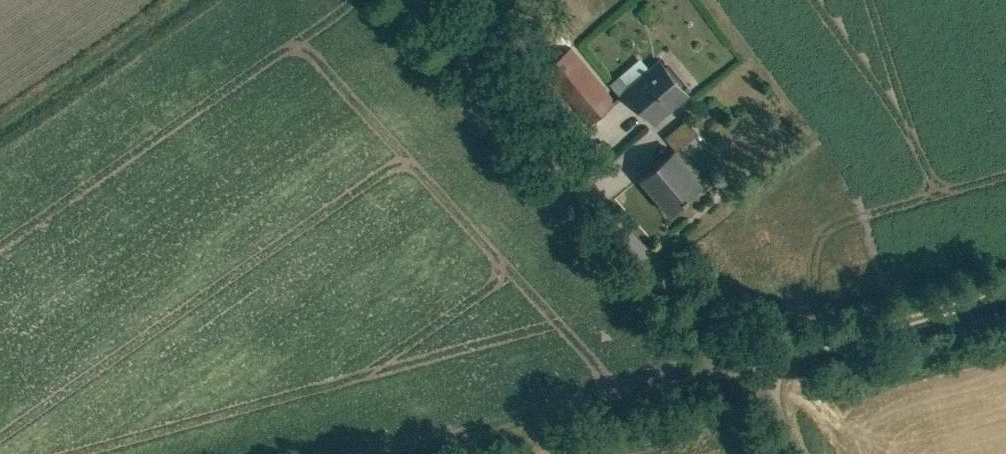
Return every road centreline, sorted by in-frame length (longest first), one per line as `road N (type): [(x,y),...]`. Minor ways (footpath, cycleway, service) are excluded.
road 1 (unclassified): [(413,0),(745,358)]
road 2 (unclassified): [(392,453),(745,358)]
road 3 (unclassified): [(745,358),(1005,283)]

